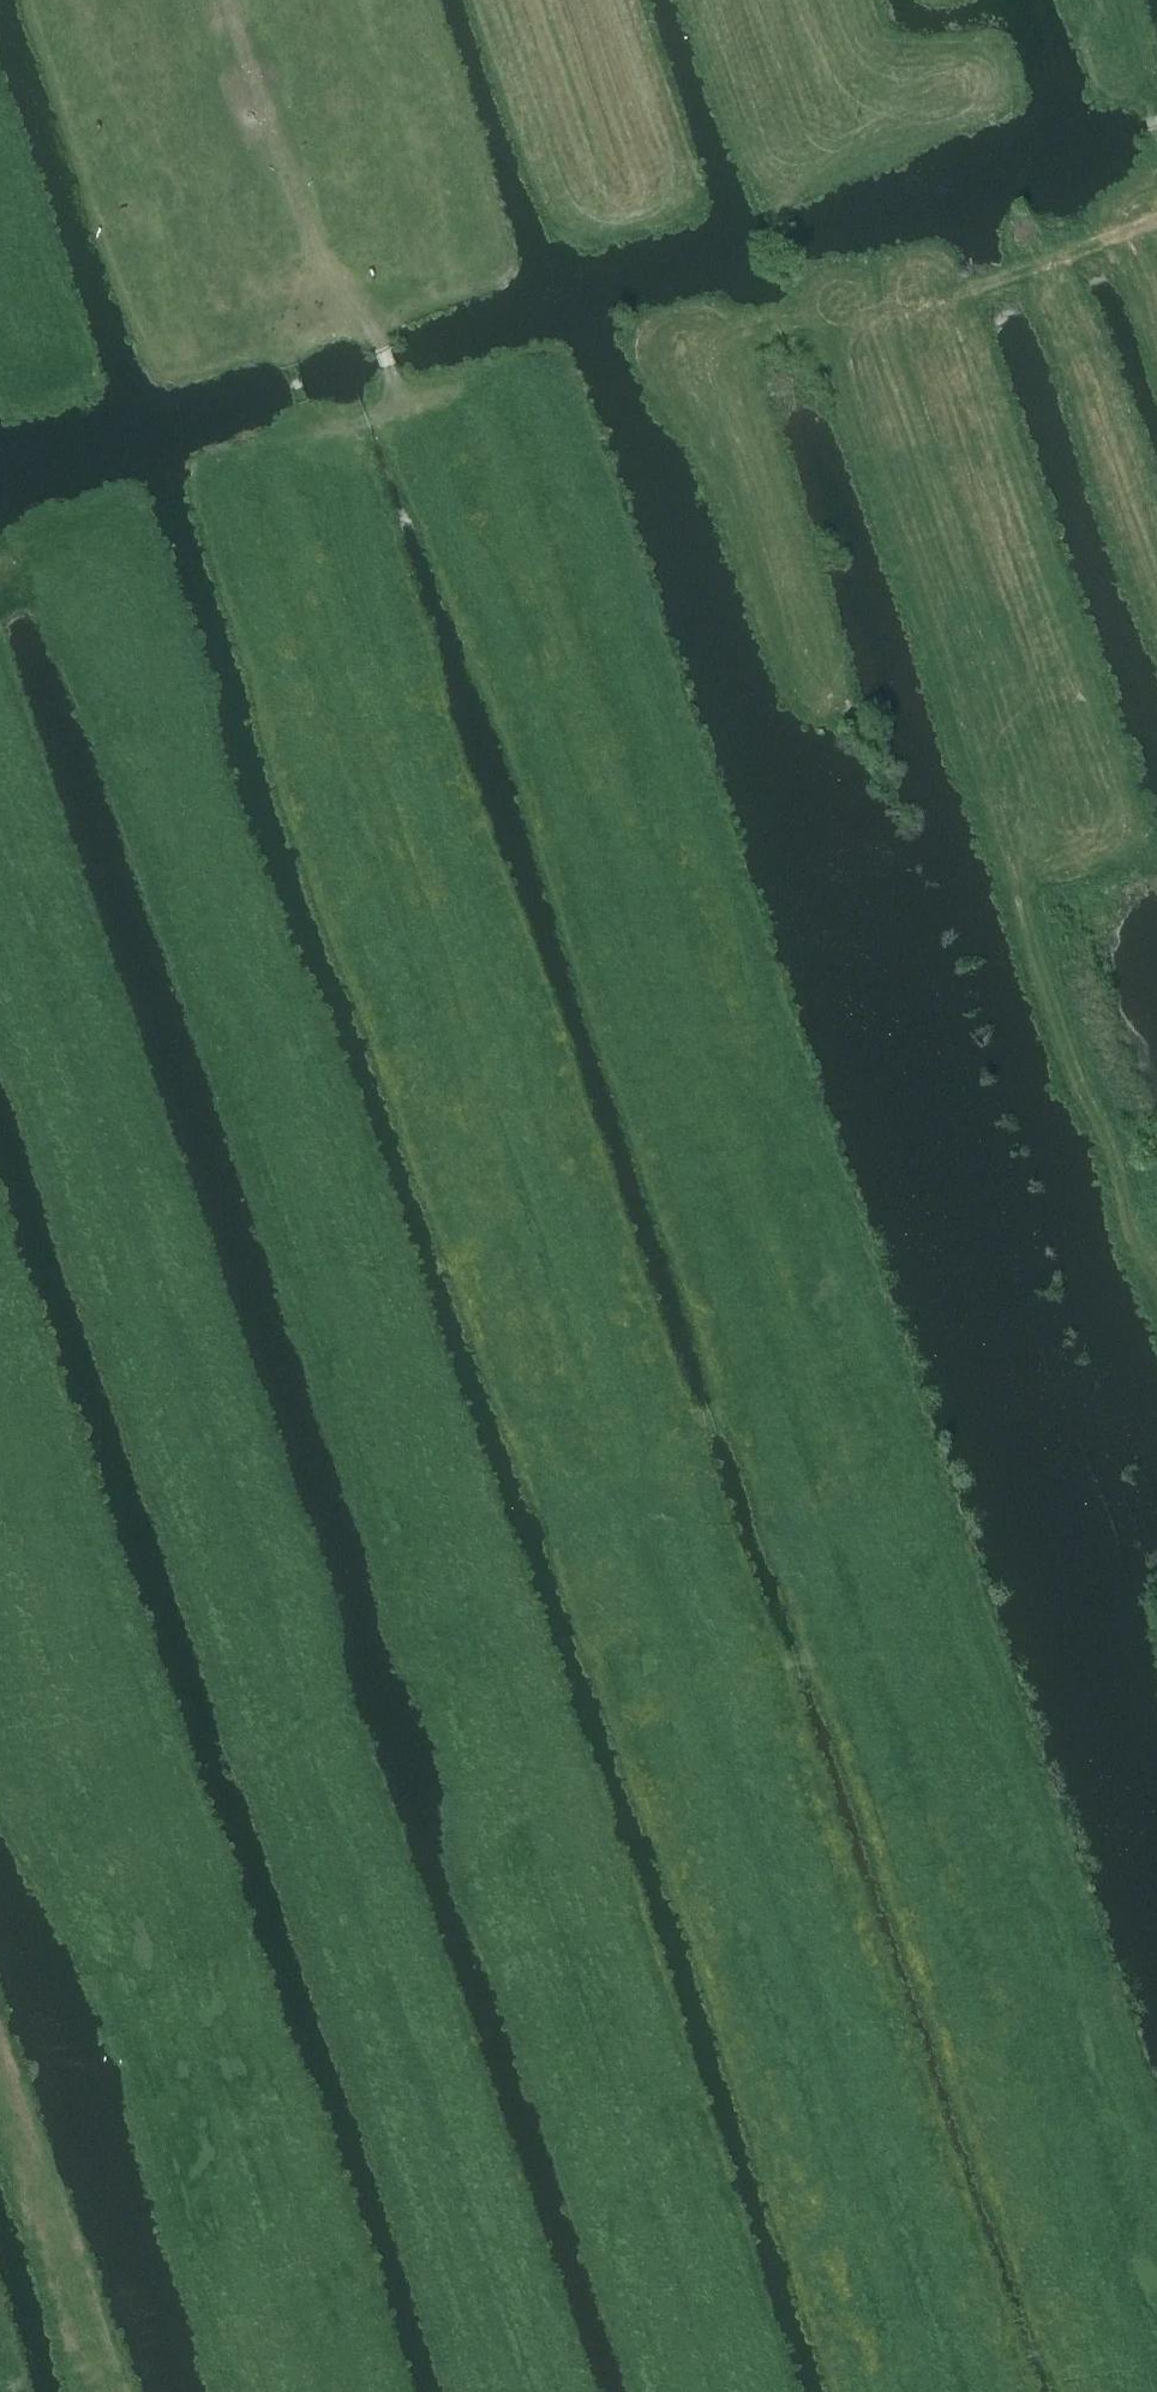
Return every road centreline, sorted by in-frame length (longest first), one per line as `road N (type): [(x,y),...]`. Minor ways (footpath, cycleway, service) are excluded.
road 1 (track): [(919,303),(1048,264),(1156,218)]
road 2 (track): [(1116,6),(1156,122)]

